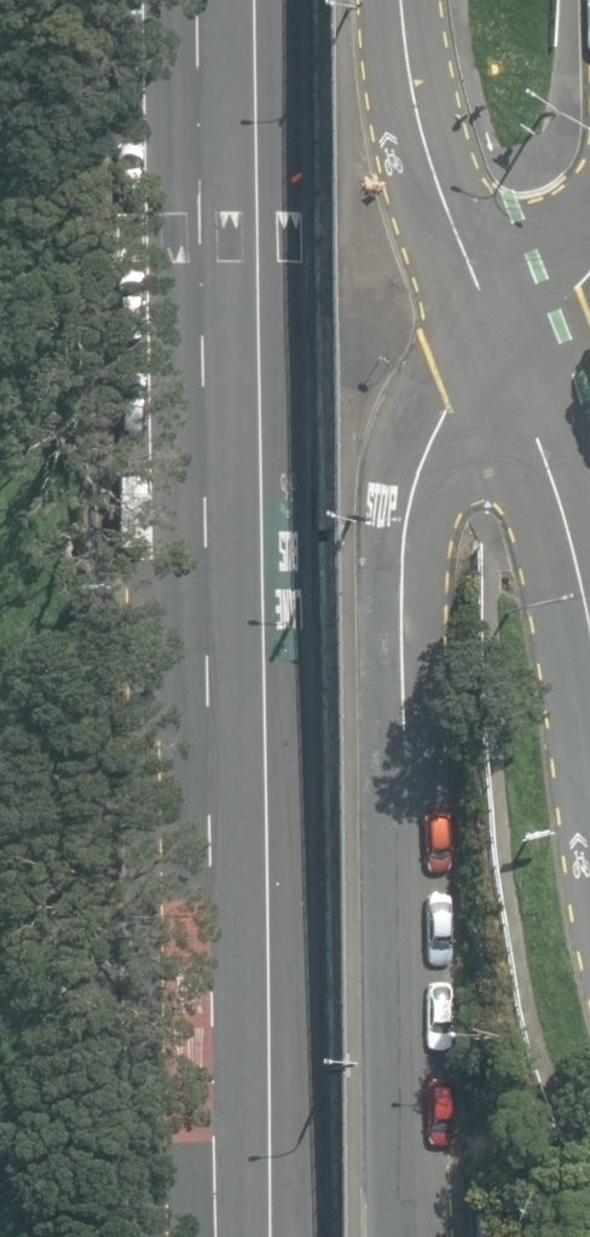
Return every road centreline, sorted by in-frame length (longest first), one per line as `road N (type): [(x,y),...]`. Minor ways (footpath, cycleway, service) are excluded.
road 1 (secondary): [(219,1236),(211,519),(193,0)]
road 2 (tertiary): [(509,355),(444,419),(422,461),(405,538),(417,1236)]
road 3 (secondary): [(401,0),(430,163),(509,355)]
road 4 (secondary): [(509,355),(560,501),(589,628)]

